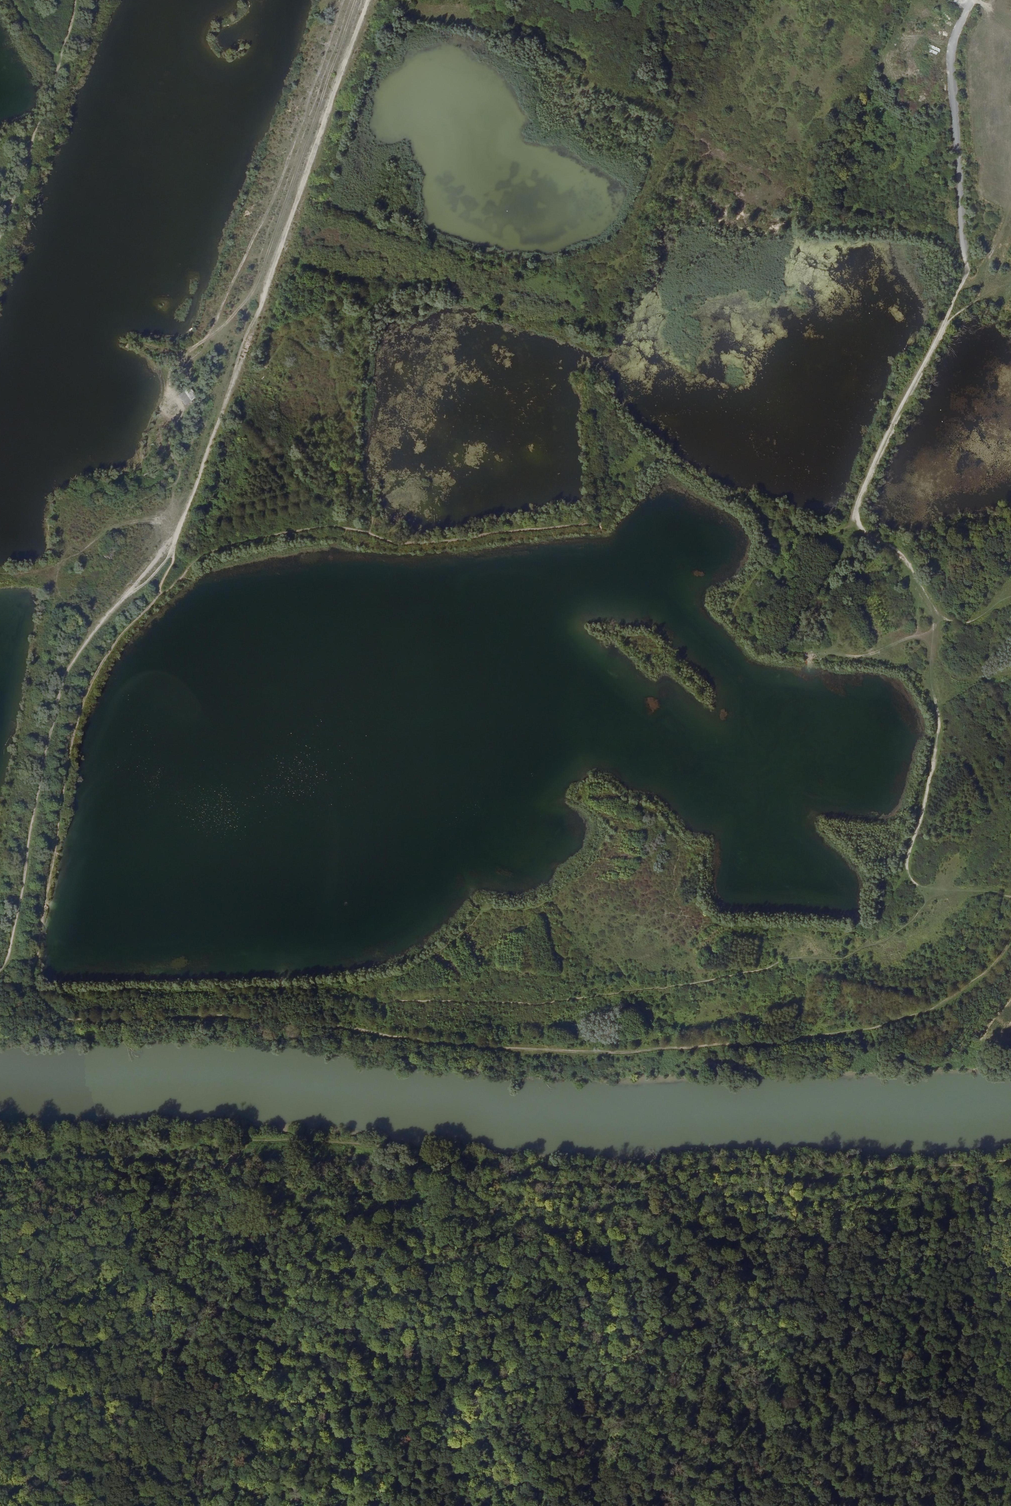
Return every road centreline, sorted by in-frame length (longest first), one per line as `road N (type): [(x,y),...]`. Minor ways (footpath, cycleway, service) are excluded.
road 1 (track): [(0,1162),(128,1159),(222,1169),(256,1139),(323,1136),(454,1159),(603,1168),(839,1160),(902,1170),(1010,1158)]
road 2 (track): [(964,266),(855,520)]

